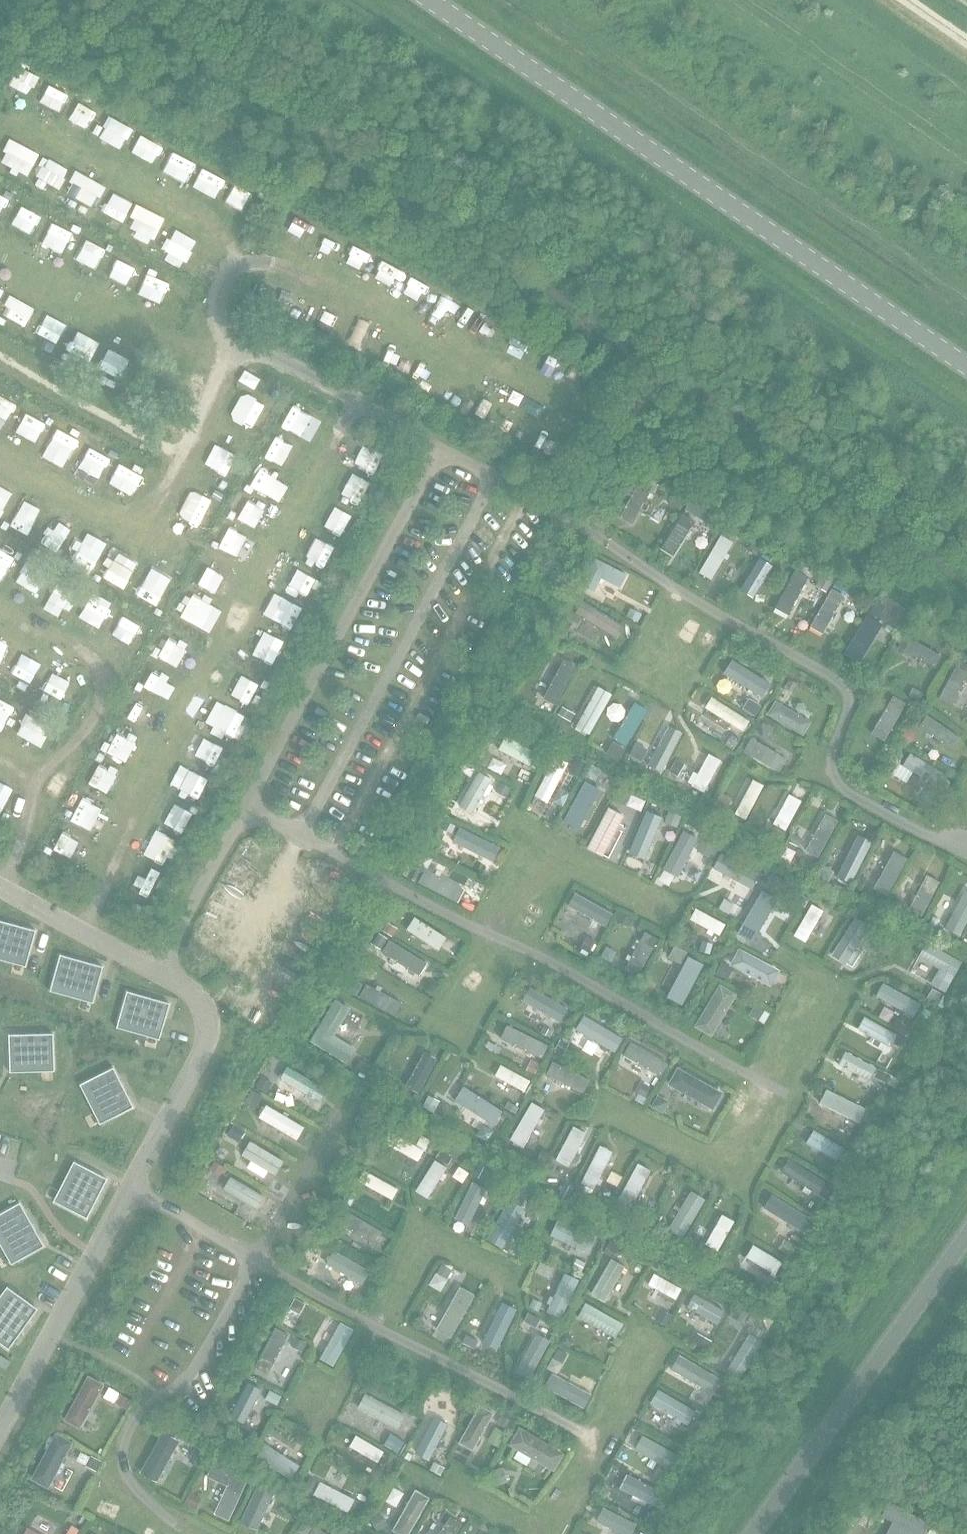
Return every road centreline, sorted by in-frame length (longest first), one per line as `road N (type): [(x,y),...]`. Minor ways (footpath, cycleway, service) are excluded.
road 1 (tertiary): [(966,365),(439,0)]
road 2 (track): [(327,1107),(247,1261),(567,1423)]
road 3 (track): [(192,1523),(131,1476),(128,1452),(135,1422),(182,1381),(247,1261),(130,1186)]
road 4 (unclassified): [(753,1533),(966,1234)]

